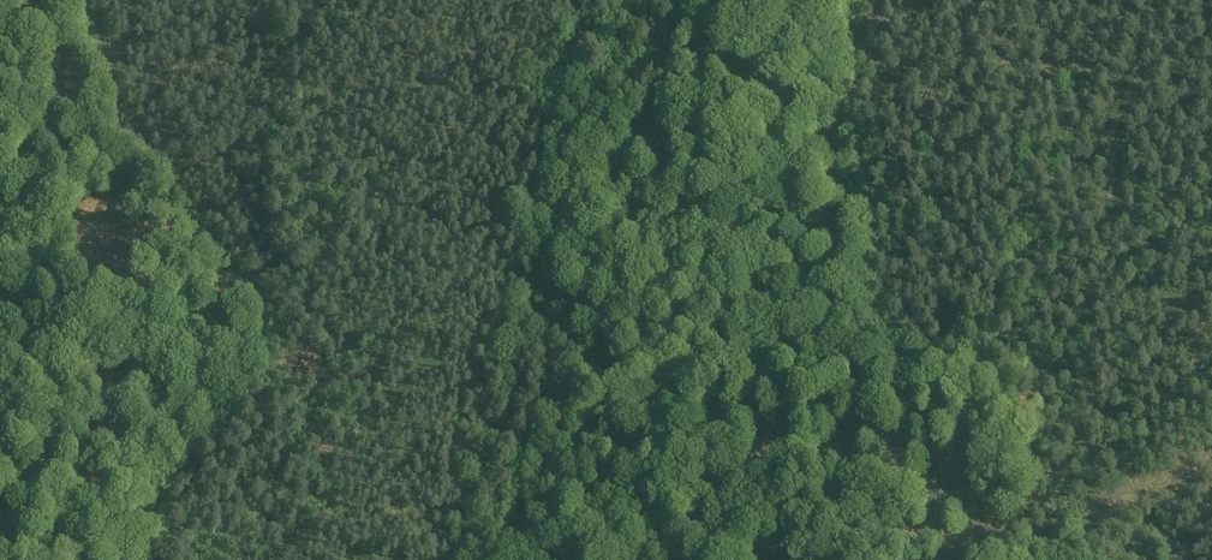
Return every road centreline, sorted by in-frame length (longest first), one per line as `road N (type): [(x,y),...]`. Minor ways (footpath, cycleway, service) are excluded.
road 1 (track): [(642,559),(723,0)]

